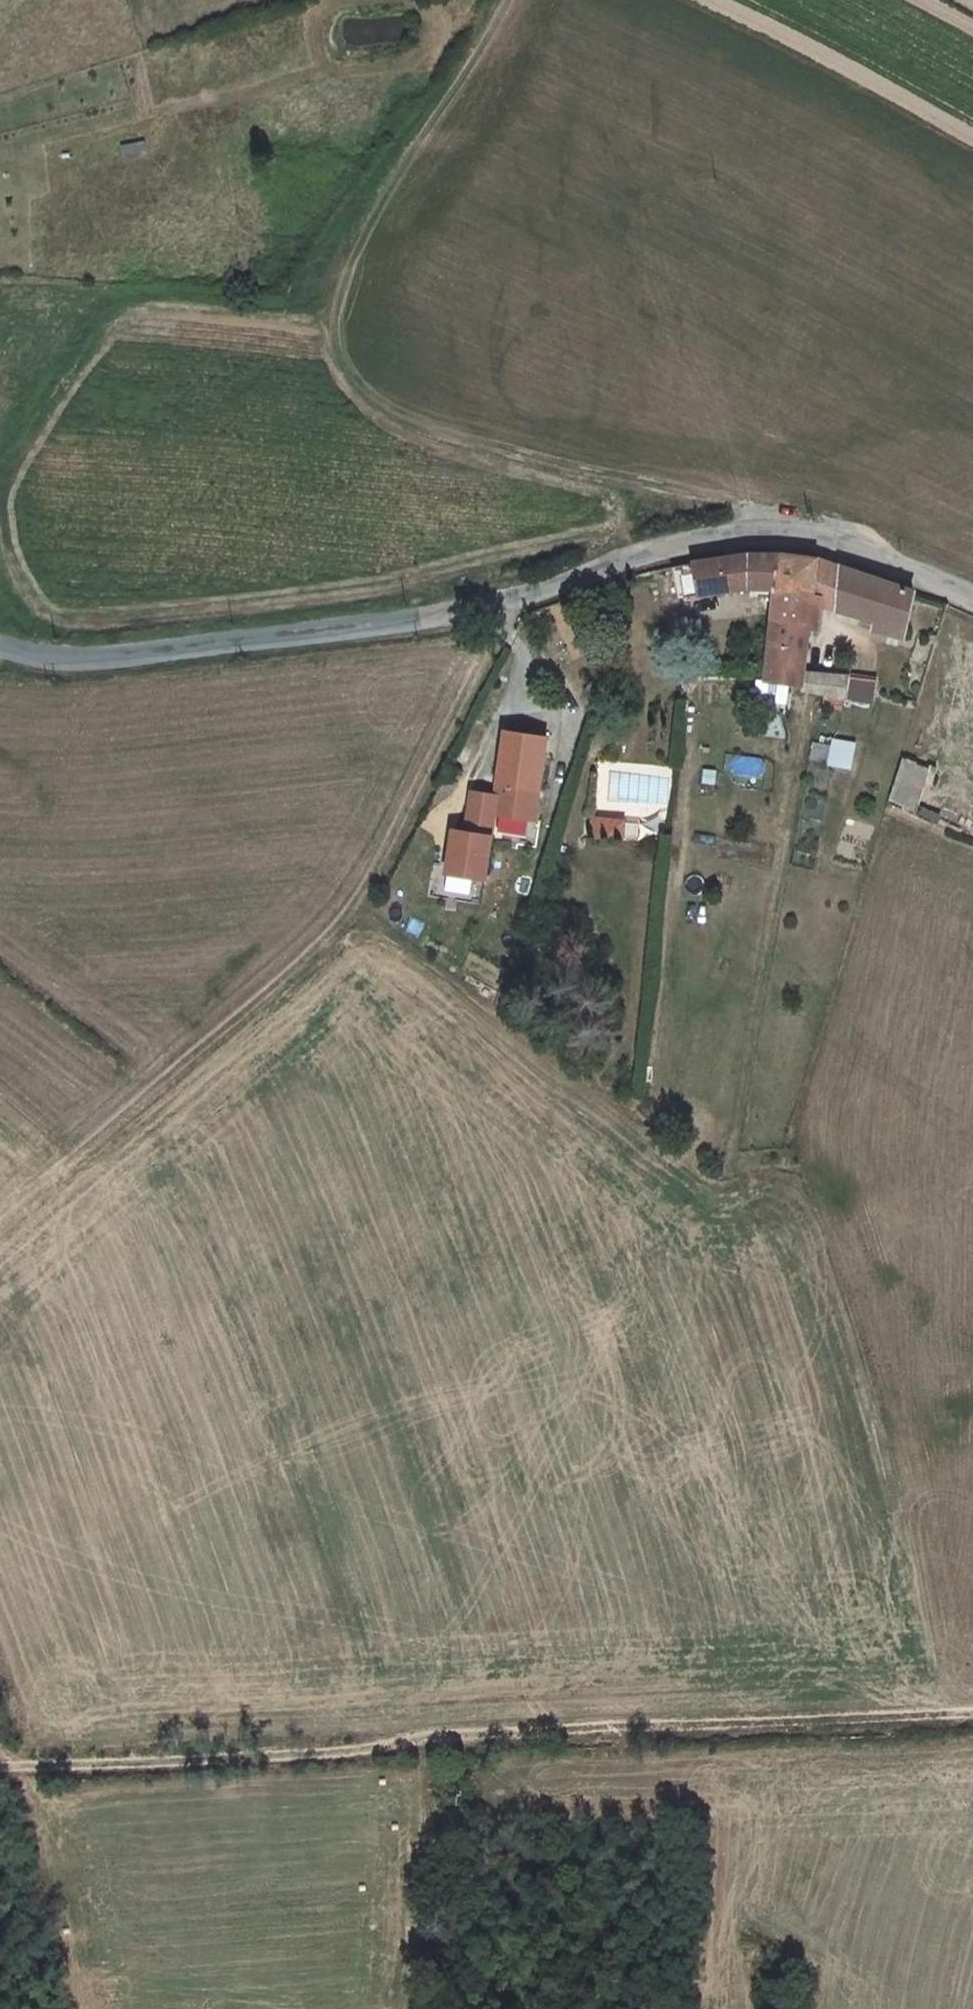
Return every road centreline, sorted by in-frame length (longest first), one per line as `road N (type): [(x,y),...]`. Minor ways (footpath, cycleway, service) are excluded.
road 1 (unclassified): [(0,643),(85,668),(335,623),(625,558),(819,547),(972,604)]
road 2 (track): [(0,1763),(60,1766),(972,1718)]

